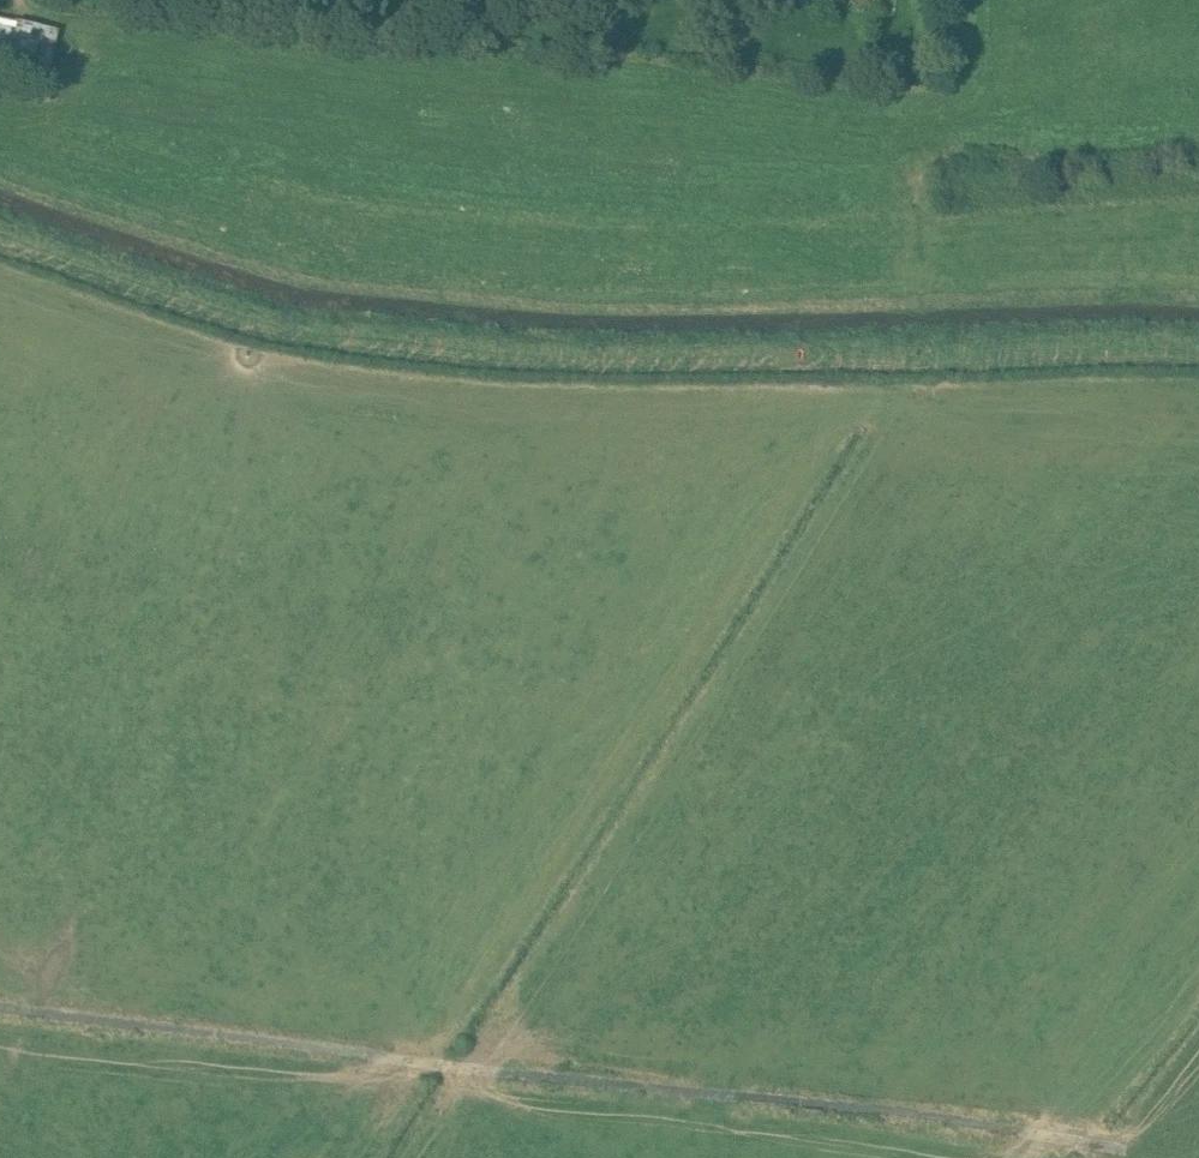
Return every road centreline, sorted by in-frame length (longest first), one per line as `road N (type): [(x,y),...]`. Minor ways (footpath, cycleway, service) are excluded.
road 1 (track): [(1198,351),(564,363),(260,336),(0,249)]

